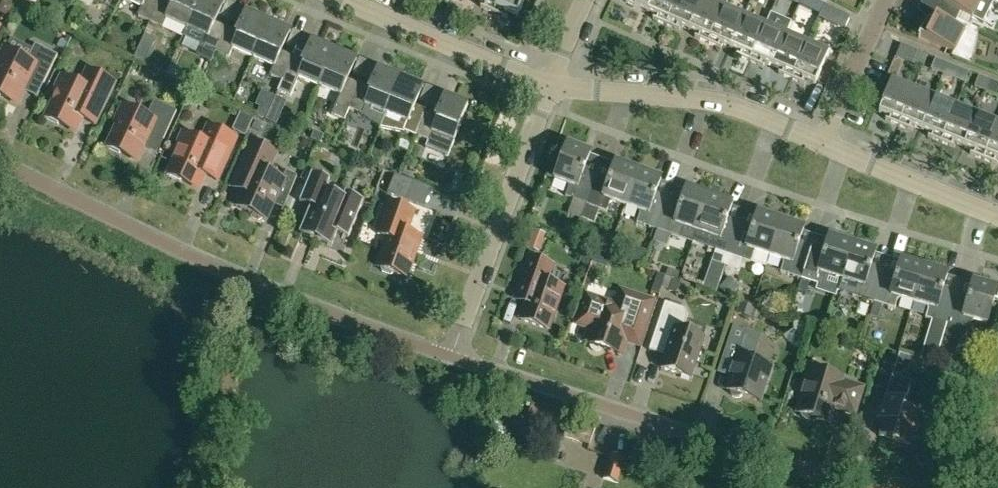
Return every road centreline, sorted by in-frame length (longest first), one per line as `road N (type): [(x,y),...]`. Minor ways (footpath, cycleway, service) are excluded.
road 1 (residential): [(451,356),(216,267),(0,162)]
road 2 (residential): [(861,487),(451,356)]
road 3 (residential): [(451,356),(551,86)]
road 4 (residential): [(822,142),(706,98),(551,86)]
road 5 (residential): [(551,86),(349,0)]
road 6 (residential): [(997,212),(822,142)]
road 7 (residential): [(822,142),(885,0)]

